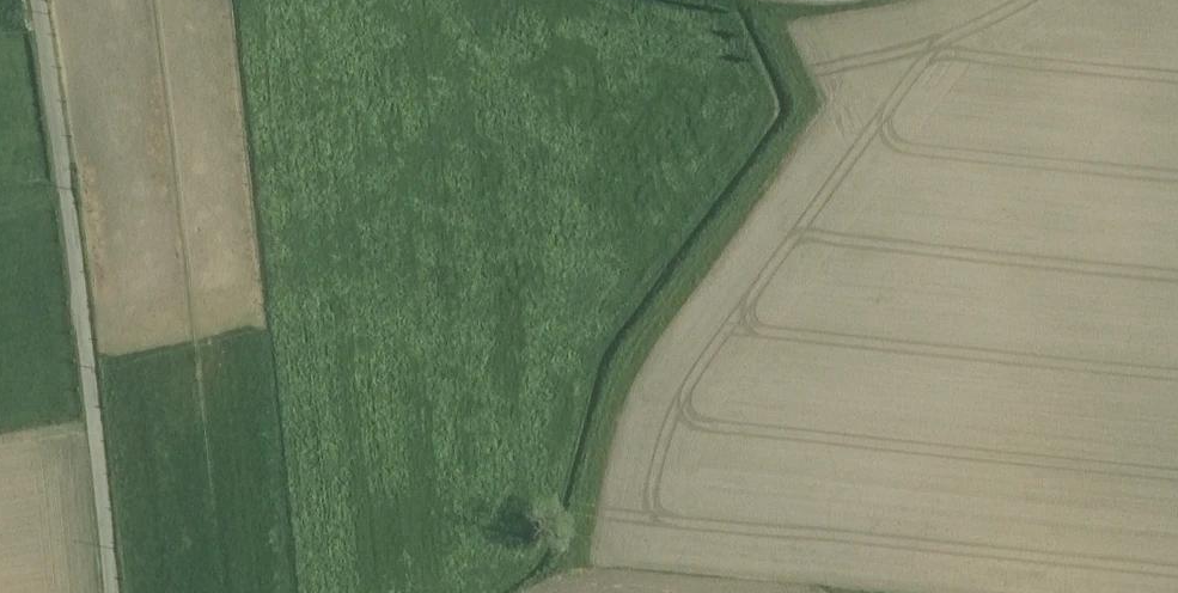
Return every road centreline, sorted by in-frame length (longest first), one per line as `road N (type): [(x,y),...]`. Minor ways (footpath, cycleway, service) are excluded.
road 1 (unclassified): [(114,592),(92,353),(38,0)]

